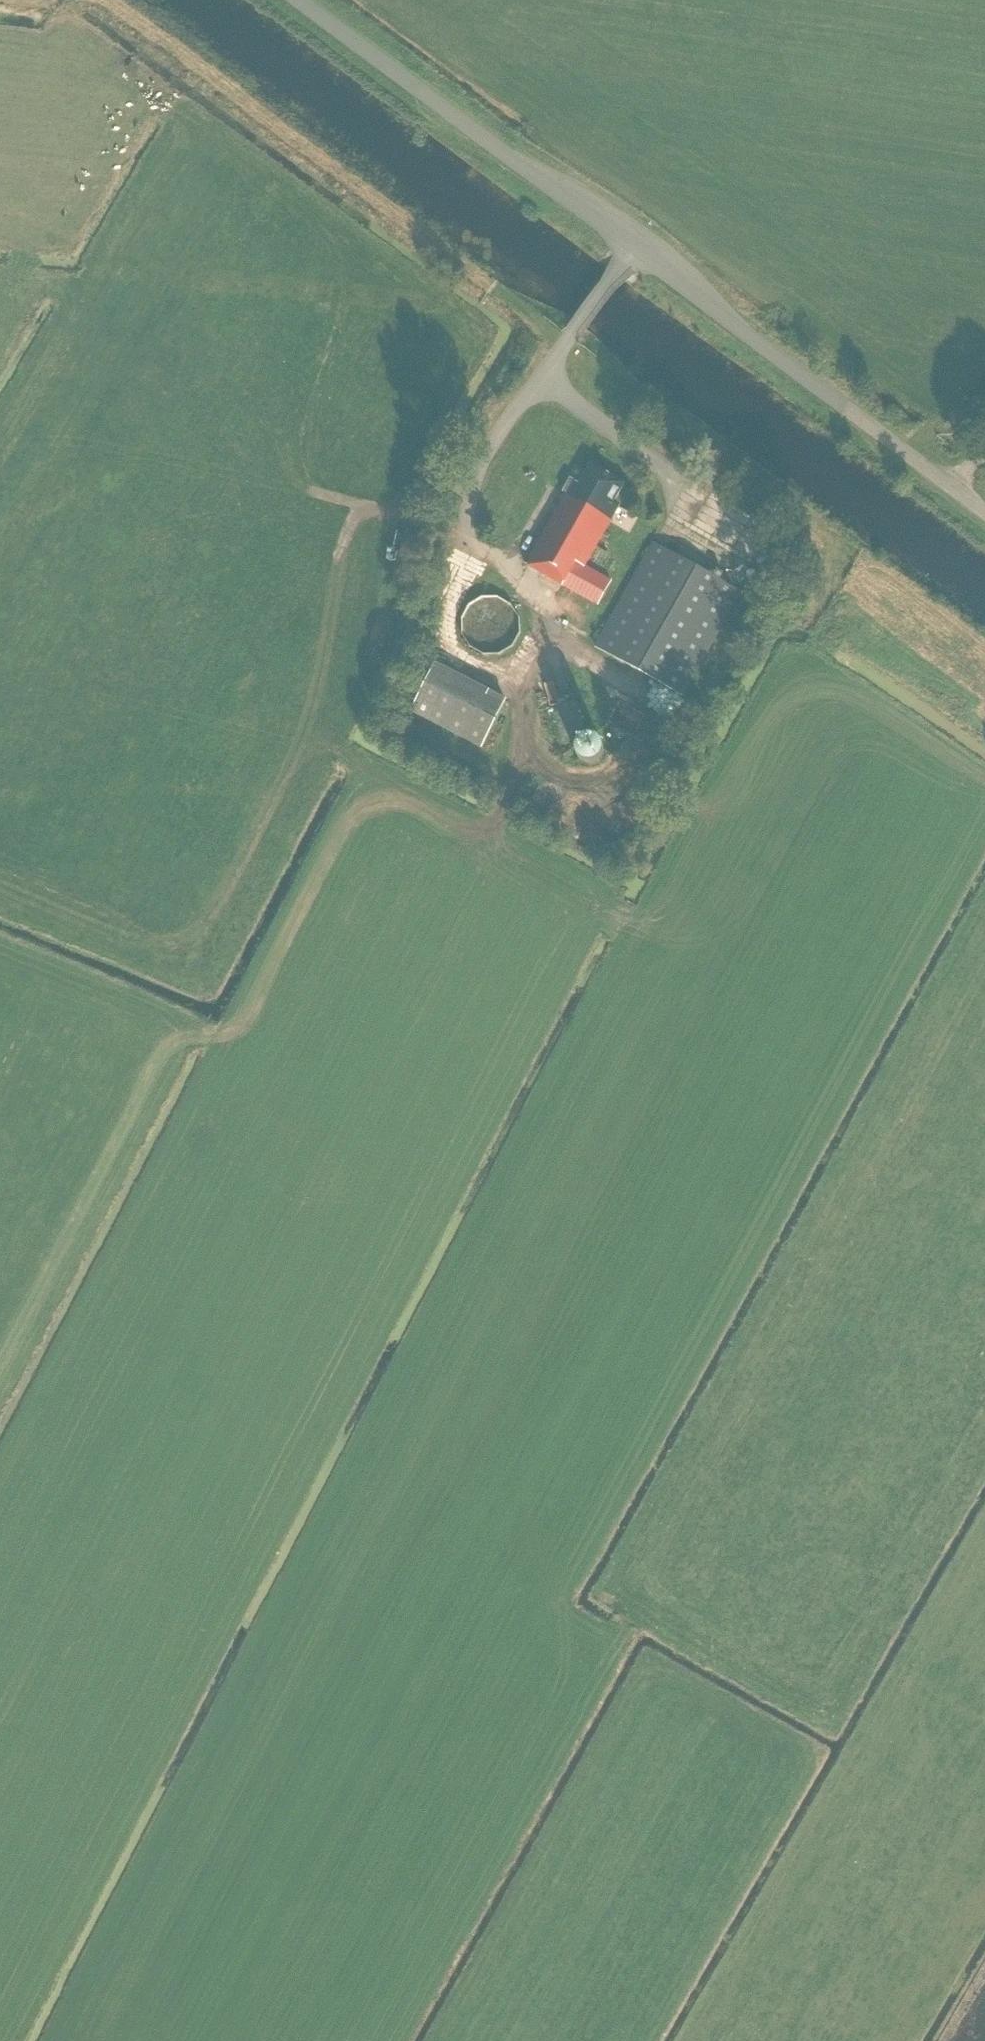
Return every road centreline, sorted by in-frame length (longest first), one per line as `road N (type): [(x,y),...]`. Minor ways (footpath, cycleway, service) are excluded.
road 1 (tertiary): [(984,517),(296,0)]

